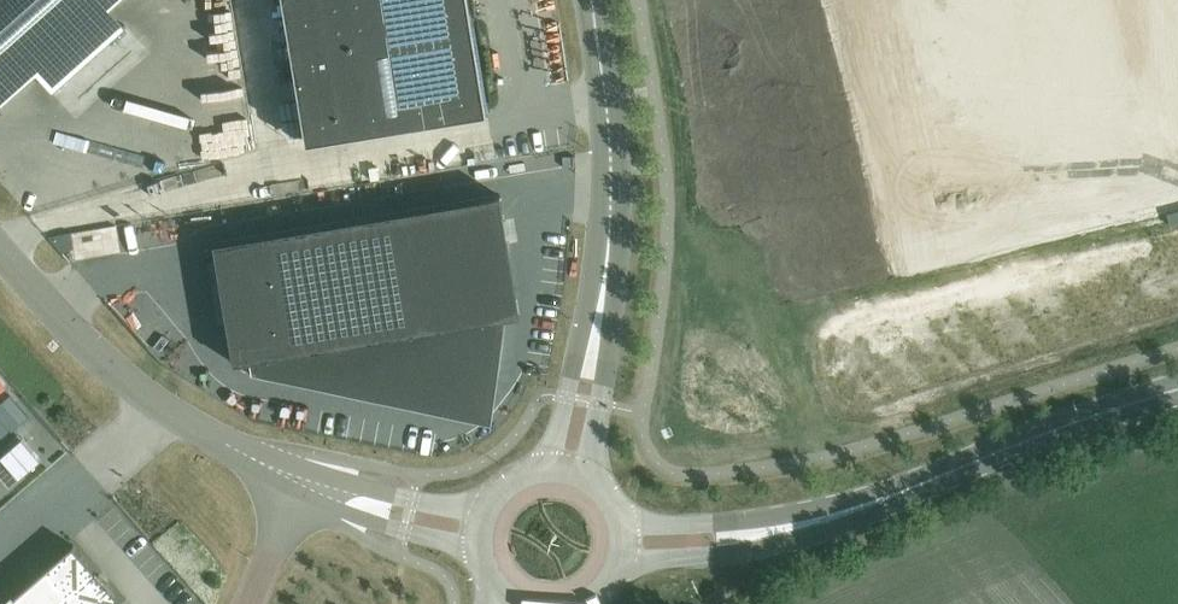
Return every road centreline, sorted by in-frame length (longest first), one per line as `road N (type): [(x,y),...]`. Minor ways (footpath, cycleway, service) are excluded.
road 1 (tertiary): [(771,532),(1177,393)]
road 2 (unclassified): [(278,471),(134,388),(0,243)]
road 3 (tertiary): [(602,296),(611,148),(592,0)]
road 4 (unclassified): [(278,471),(331,504),(481,557)]
road 5 (unclassified): [(488,507),(278,471)]
road 6 (tertiary): [(592,481),(605,380),(602,296)]
road 7 (tertiary): [(602,296),(542,469)]
road 8 (tertiary): [(618,569),(710,555),(771,532)]
road 9 (tertiary): [(771,532),(726,520),(619,517)]
road 10 (unclassified): [(278,471),(236,603)]

